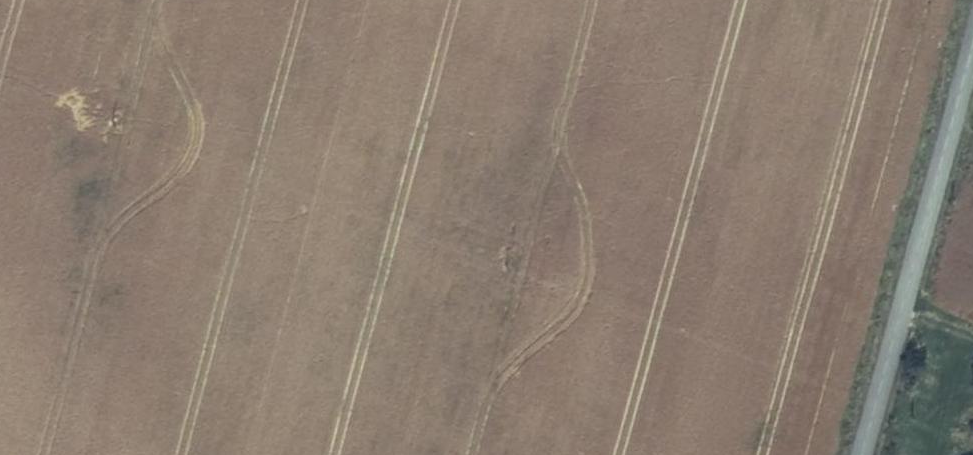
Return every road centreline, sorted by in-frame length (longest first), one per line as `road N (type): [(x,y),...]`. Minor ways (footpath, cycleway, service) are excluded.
road 1 (tertiary): [(972,40),(861,454)]

